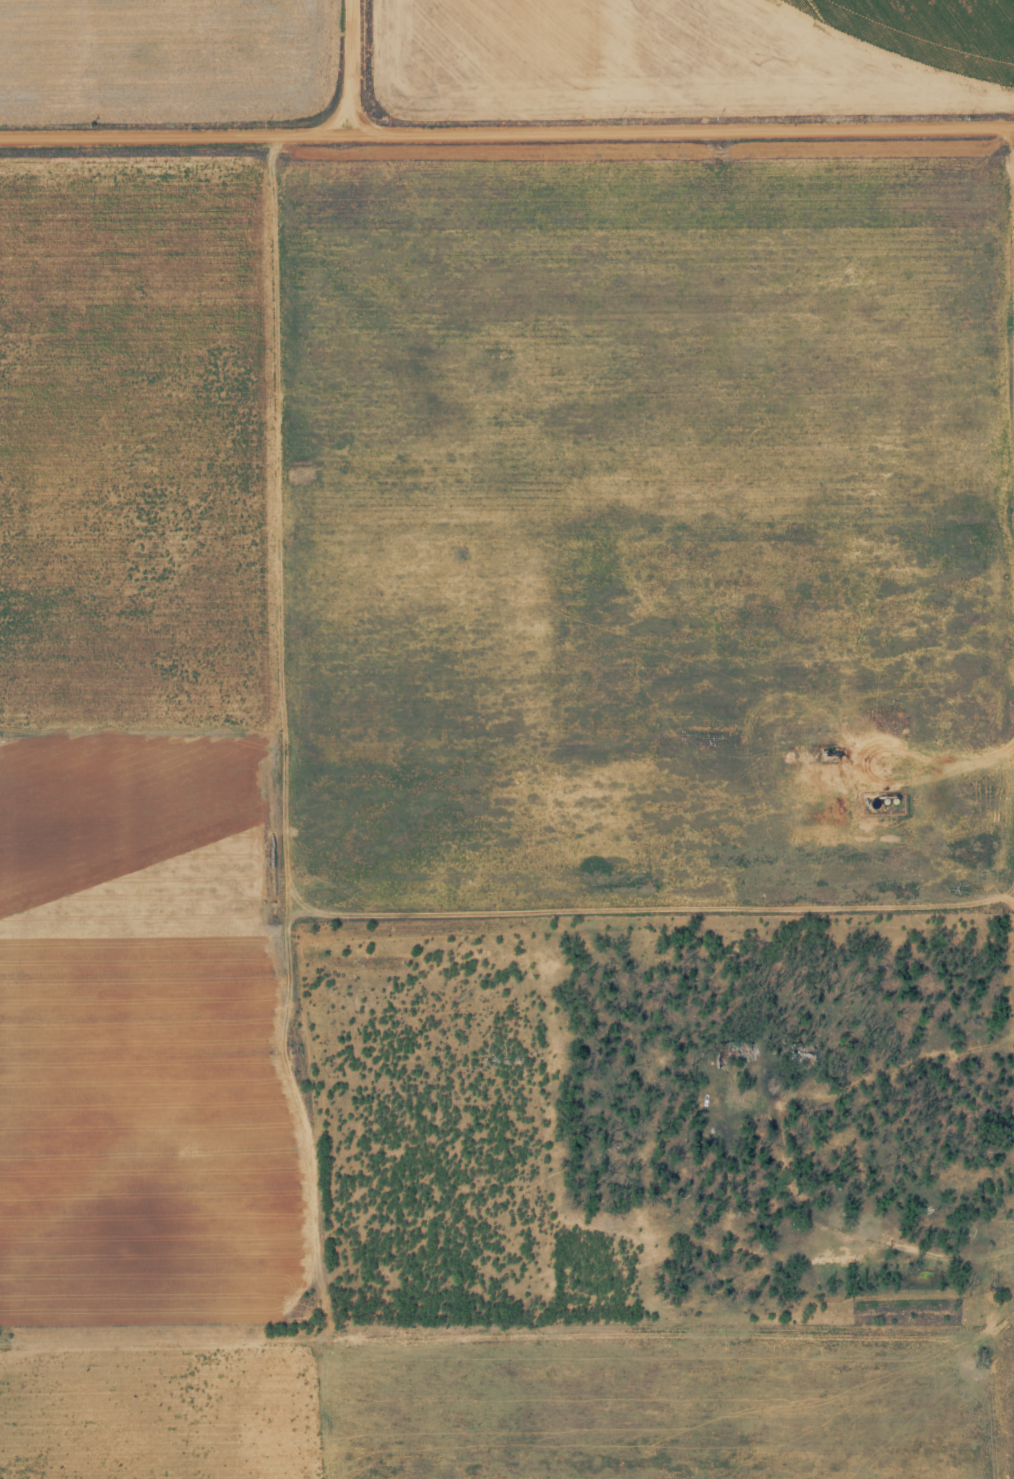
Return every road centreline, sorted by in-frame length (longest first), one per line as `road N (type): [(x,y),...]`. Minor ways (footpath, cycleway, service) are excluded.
road 1 (residential): [(999,155),(994,487),(1013,1419)]
road 2 (residential): [(994,487),(847,467),(562,492),(287,482),(272,466),(257,155)]
road 3 (residential): [(0,159),(343,150),(1013,154)]
road 4 (residential): [(287,482),(282,942),(297,988),(302,1207),(311,1215),(312,1478)]
road 5 (residential): [(1004,1070),(689,1151),(623,1228),(328,1228),(311,1215)]
road 6 (residential): [(829,1262),(947,1258),(1013,1176)]
road 7 (residential): [(343,150),(343,0)]

